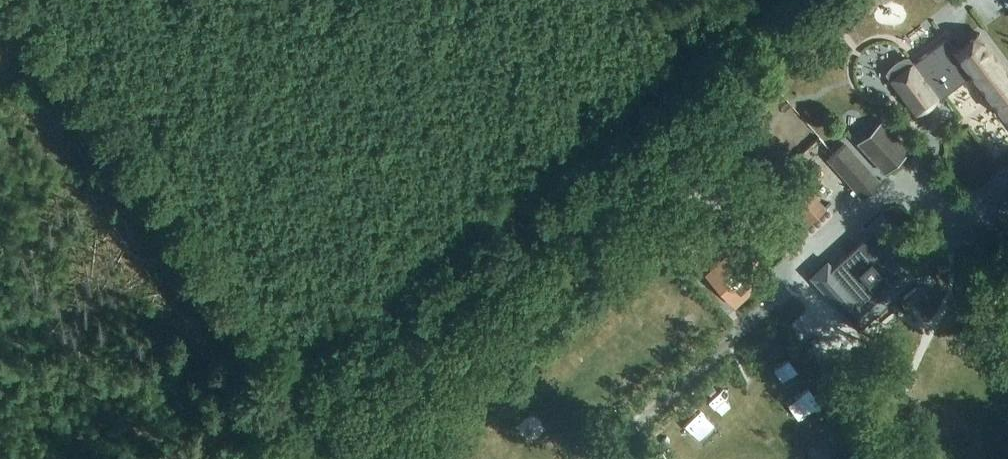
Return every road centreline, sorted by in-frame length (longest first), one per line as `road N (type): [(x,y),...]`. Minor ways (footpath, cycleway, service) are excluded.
road 1 (track): [(778,0),(289,375)]
road 2 (track): [(329,436),(460,330)]
road 3 (track): [(289,375),(193,458)]

